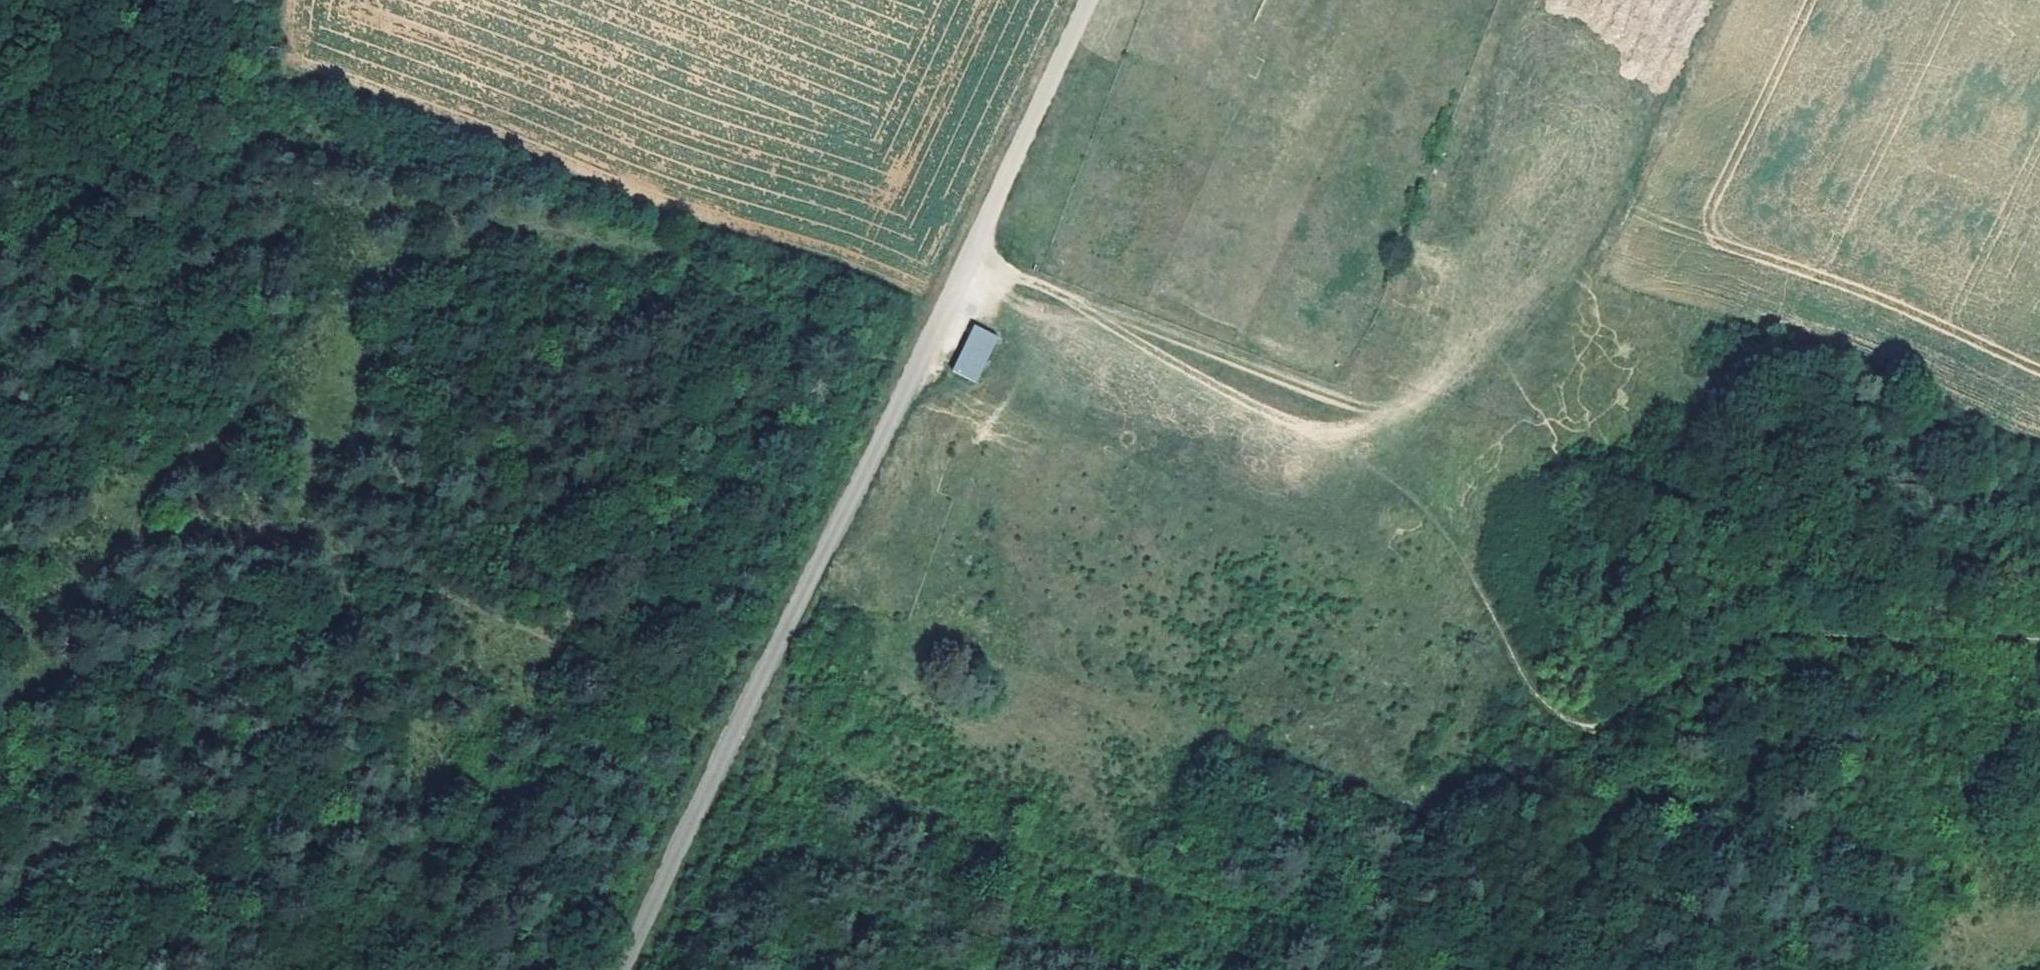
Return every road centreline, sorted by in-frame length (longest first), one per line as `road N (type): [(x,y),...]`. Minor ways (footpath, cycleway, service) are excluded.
road 1 (unclassified): [(1082,0),(619,969)]
road 2 (track): [(0,292),(31,338),(733,737)]
road 3 (track): [(1606,720),(1750,651),(2039,638)]

